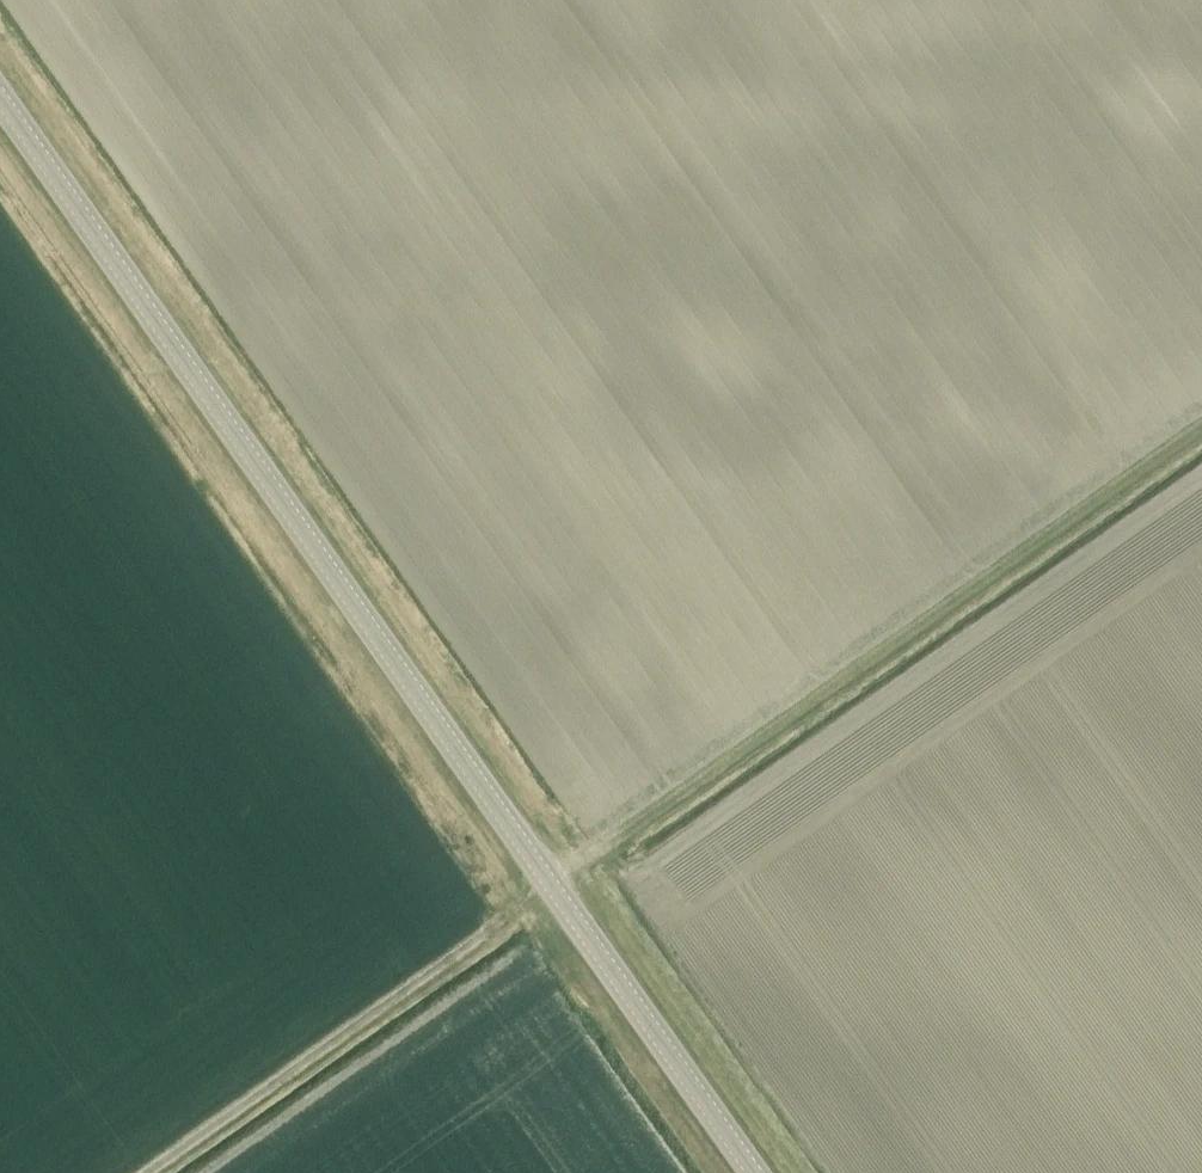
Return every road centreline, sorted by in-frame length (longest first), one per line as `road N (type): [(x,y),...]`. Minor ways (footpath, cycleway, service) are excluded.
road 1 (tertiary): [(752,1172),(401,687),(0,107)]

